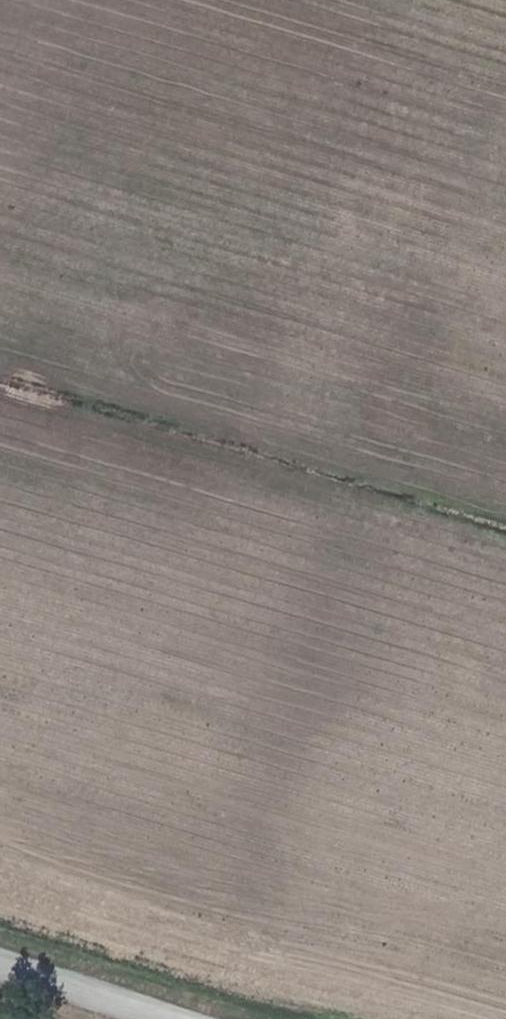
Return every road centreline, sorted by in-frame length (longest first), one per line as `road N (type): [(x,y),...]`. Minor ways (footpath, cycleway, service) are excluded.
road 1 (track): [(168,1018),(0,966)]

